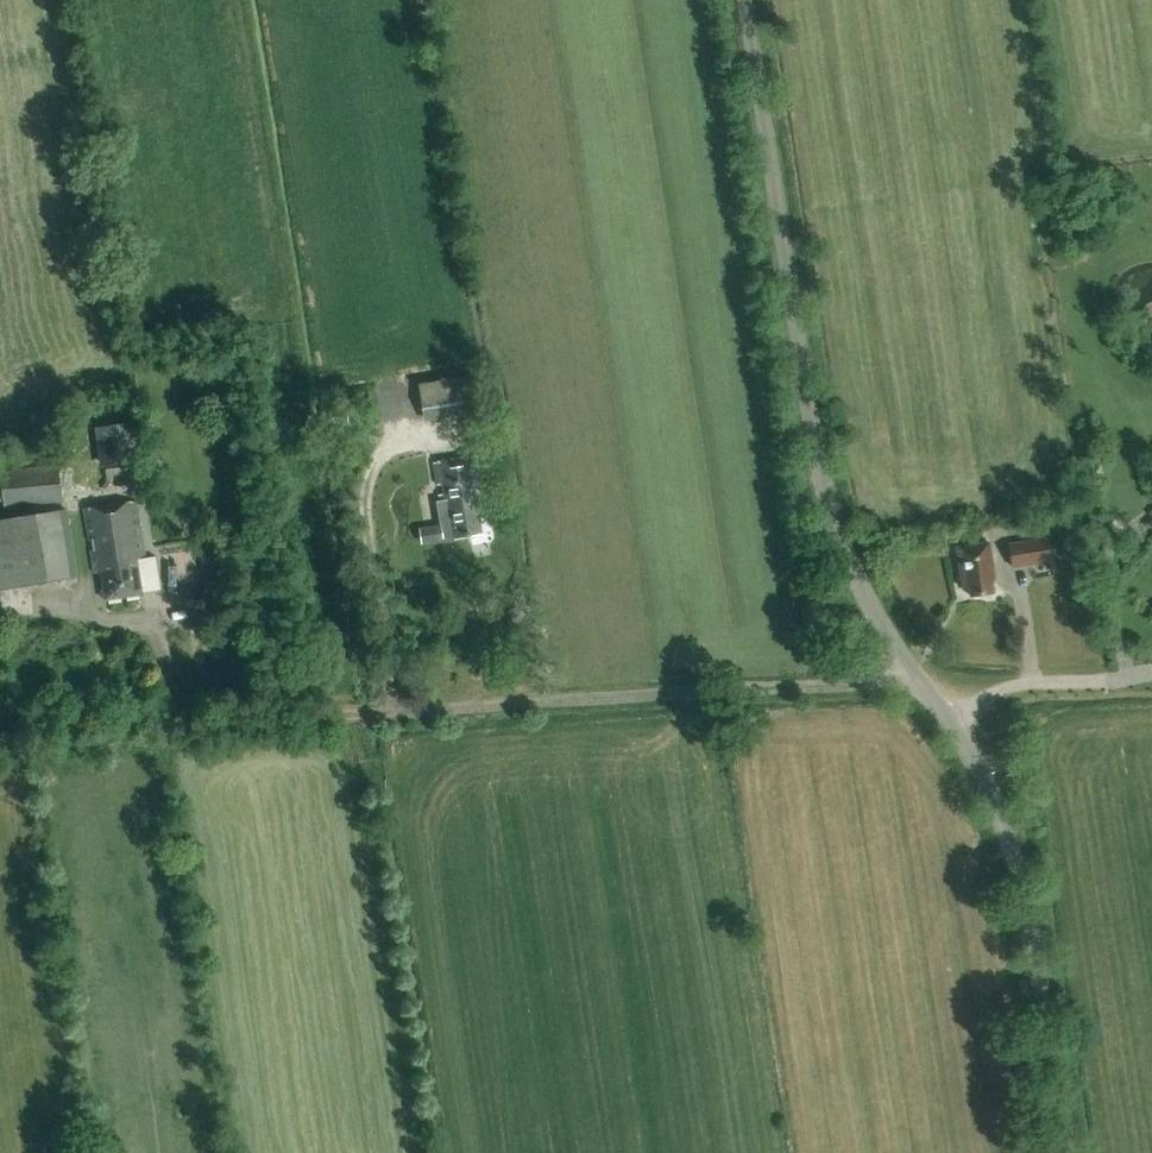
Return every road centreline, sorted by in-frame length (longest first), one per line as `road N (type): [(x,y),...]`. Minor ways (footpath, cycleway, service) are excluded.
road 1 (unclassified): [(1064,1152),(1006,839),(953,727),(909,672),(834,544),(744,0)]
road 2 (track): [(358,715),(877,683),(909,672)]
road 3 (unclassified): [(358,715),(208,719),(185,710),(173,698),(155,637)]
road 4 (track): [(953,727),(1002,692),(1052,680),(1110,684),(1151,676)]

